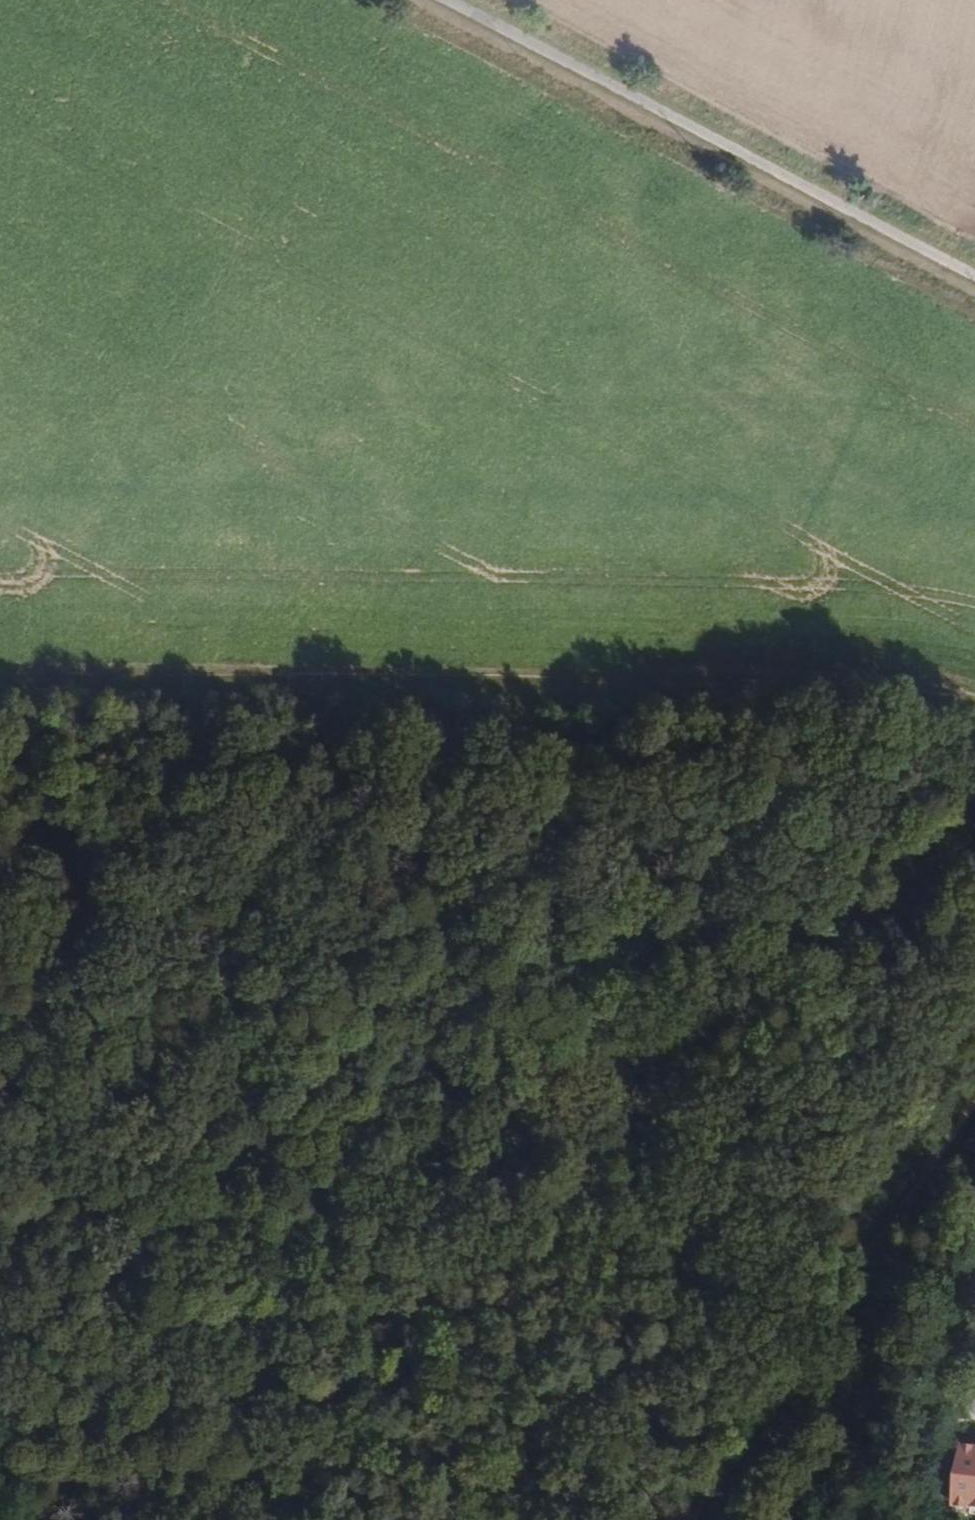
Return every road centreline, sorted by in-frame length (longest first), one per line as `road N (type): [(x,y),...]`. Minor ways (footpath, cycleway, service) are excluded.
road 1 (track): [(974,712),(915,696),(500,677),(0,675)]
road 2 (unclassified): [(456,0),(974,270)]
road 3 (track): [(974,996),(871,1154),(836,1235),(860,1269)]

